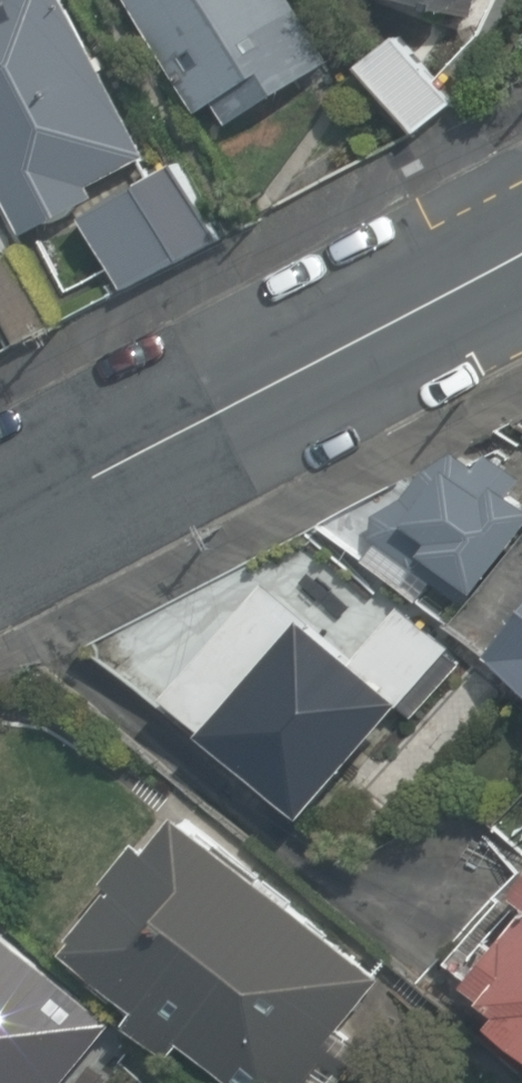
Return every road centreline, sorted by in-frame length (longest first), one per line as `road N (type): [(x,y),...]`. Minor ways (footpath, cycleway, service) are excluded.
road 1 (tertiary): [(0,519),(521,241)]

